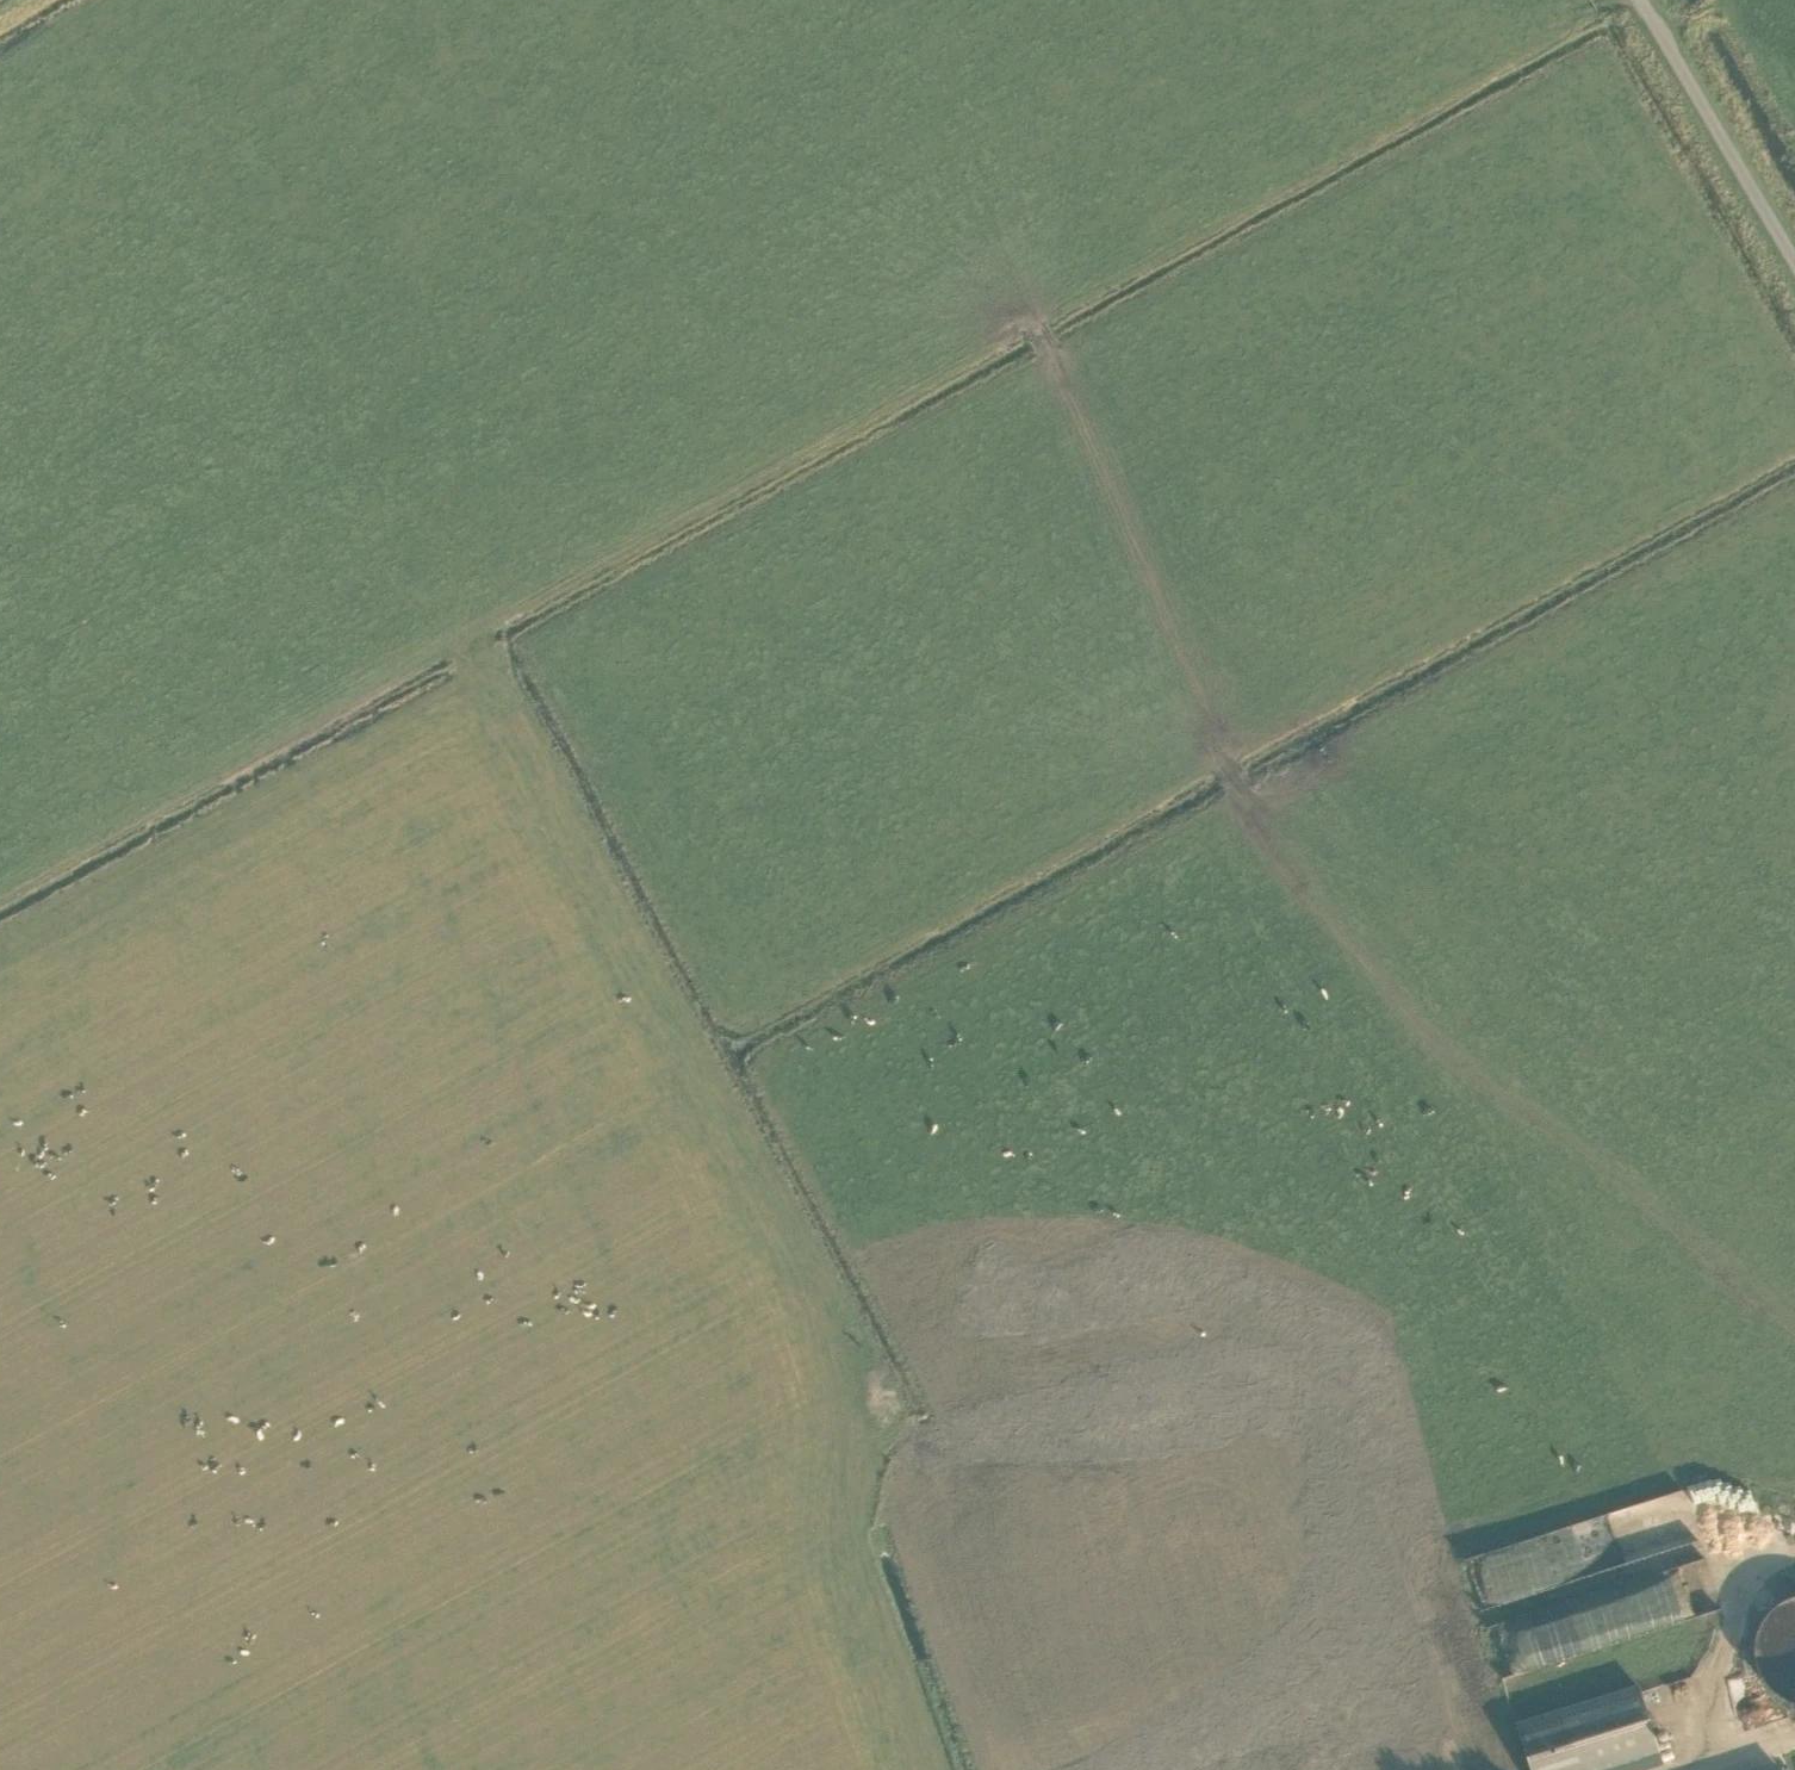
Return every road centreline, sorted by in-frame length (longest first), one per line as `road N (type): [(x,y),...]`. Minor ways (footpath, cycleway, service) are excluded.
road 1 (unclassified): [(1794,269),(1637,0)]

